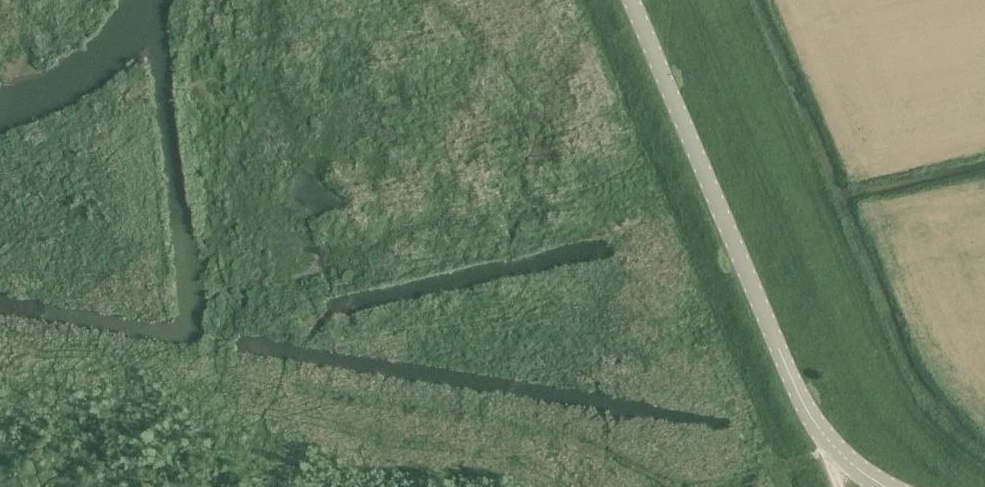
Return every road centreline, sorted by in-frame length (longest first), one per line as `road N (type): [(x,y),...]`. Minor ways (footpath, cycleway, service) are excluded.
road 1 (unclassified): [(636,0),(807,417),(894,486)]

